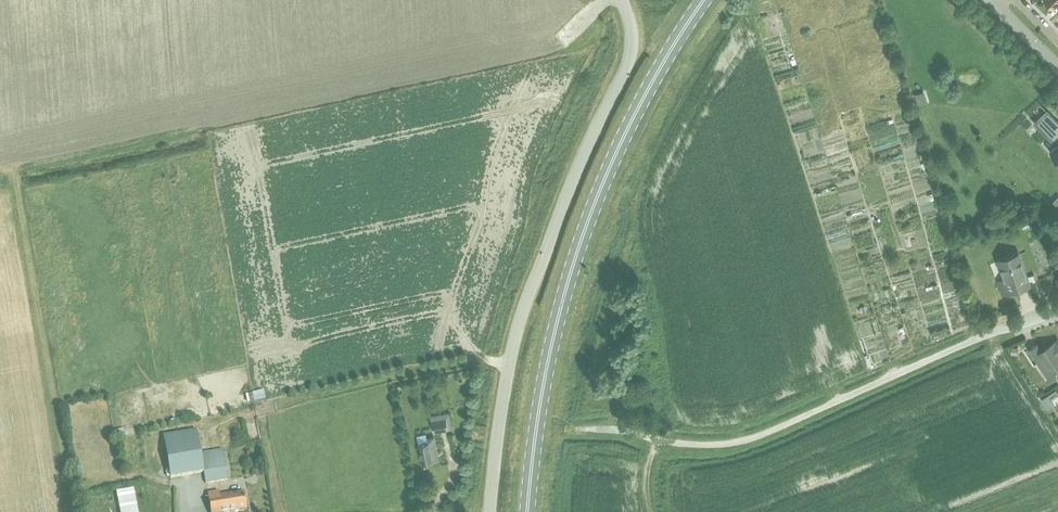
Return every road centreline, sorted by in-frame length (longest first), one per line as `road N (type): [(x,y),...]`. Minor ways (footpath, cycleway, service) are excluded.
road 1 (primary): [(527,511),(540,399),(577,253),(635,114),(703,0)]
road 2 (unclassified): [(490,511),(517,326),(631,56),(621,0)]
road 3 (residential): [(580,429),(693,444),(740,441),(1057,310)]
road 4 (track): [(73,511),(18,190)]

